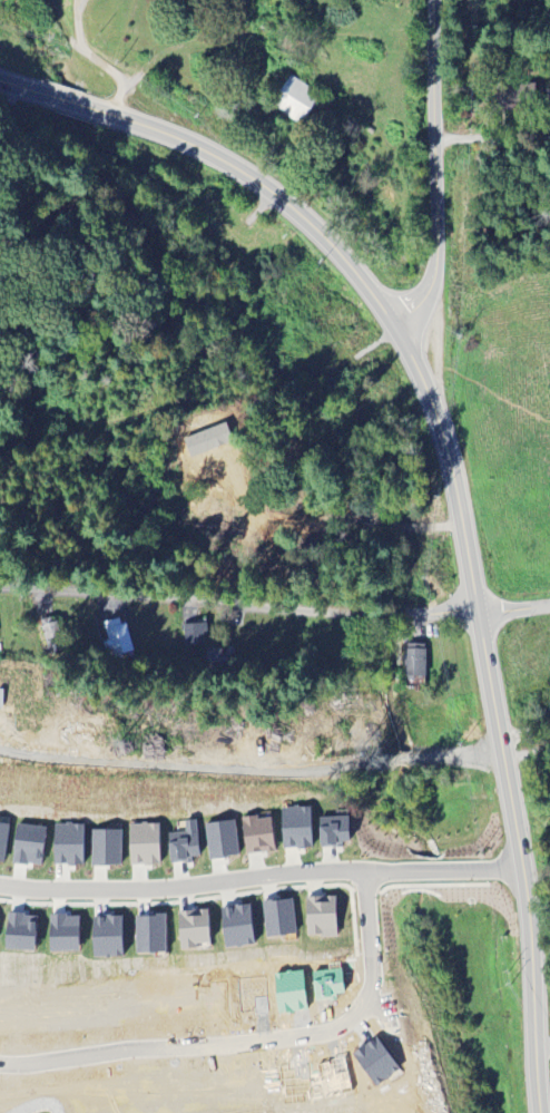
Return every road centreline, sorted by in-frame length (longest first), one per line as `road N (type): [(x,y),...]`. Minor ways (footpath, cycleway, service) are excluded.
road 1 (tertiary): [(548,1112),(500,745),(428,354),(369,281),(210,170),(127,125),(0,85)]
road 2 (residential): [(517,873),(343,871),(145,892),(0,887)]
road 3 (residential): [(365,875),(370,995),(334,1033),(0,1067)]
road 4 (residential): [(474,615),(295,614),(0,586)]
road 5 (residential): [(428,354),(435,281),(430,0)]

